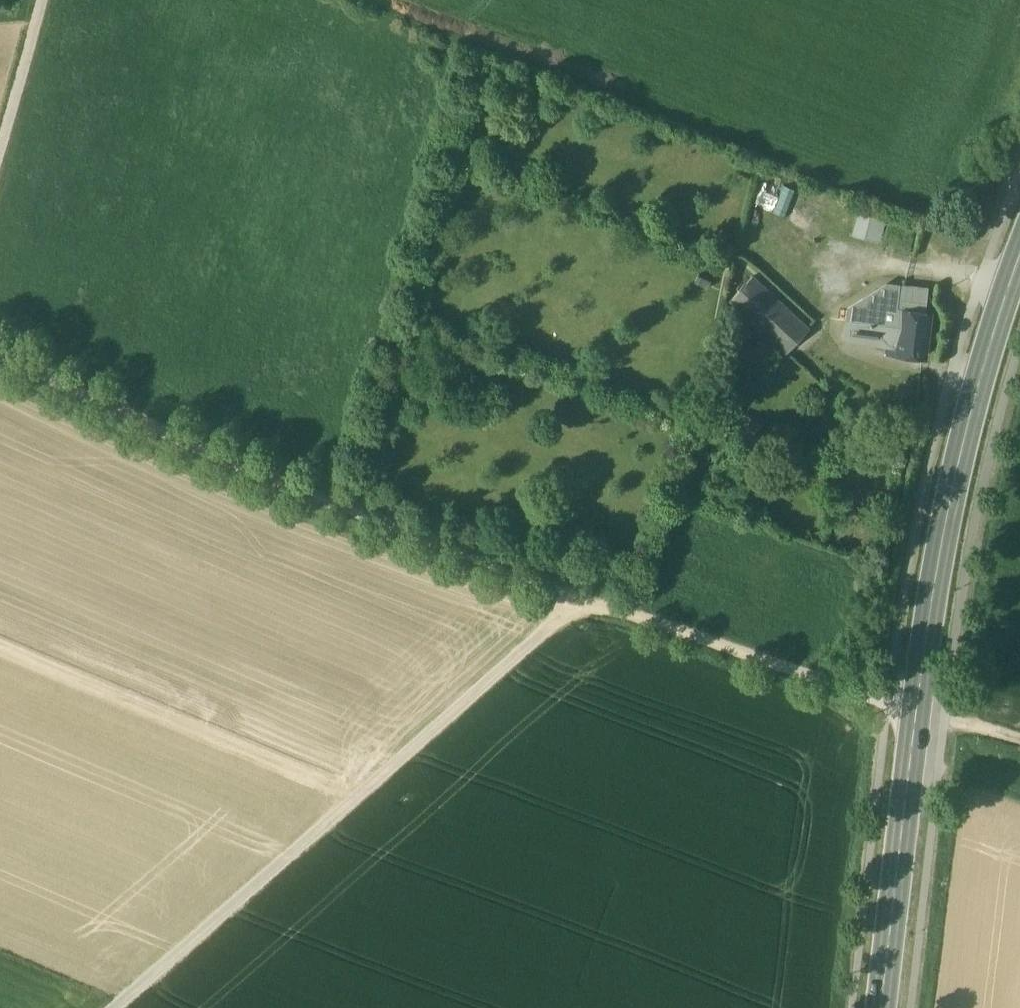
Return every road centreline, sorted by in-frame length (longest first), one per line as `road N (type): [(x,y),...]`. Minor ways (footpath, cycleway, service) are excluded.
road 1 (primary): [(881,1007),(935,573),(960,452),(1019,253)]
road 2 (track): [(0,354),(256,475),(590,597)]
road 3 (track): [(114,1007),(590,597)]
road 4 (track): [(590,597),(1019,742)]
road 5 (track): [(41,0),(0,153)]
road 6 (track): [(1007,288),(857,269)]

